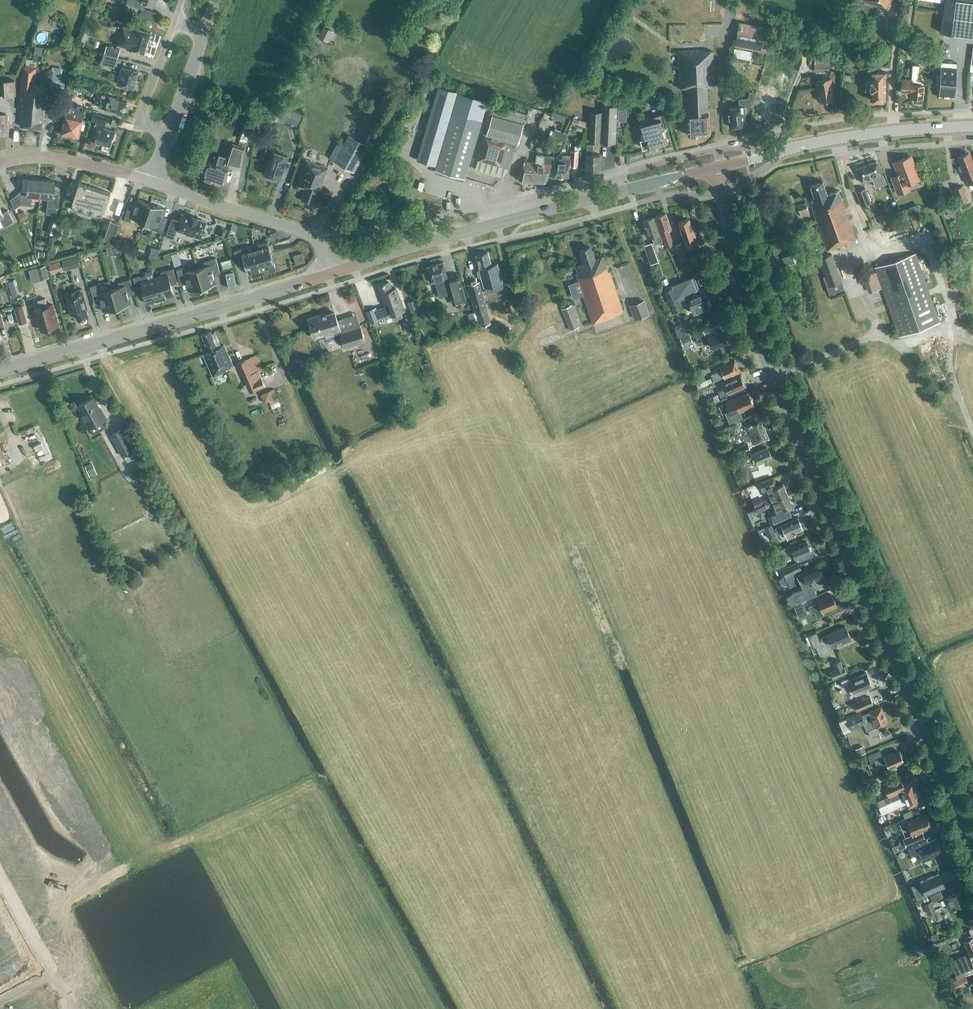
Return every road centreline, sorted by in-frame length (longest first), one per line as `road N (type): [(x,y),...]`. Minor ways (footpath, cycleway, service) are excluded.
road 1 (unclassified): [(972,843),(760,347),(714,168)]
road 2 (secondary): [(331,273),(714,168)]
road 3 (secondary): [(0,372),(331,273)]
road 4 (secondary): [(714,168),(837,139),(972,126)]
road 5 (unclassified): [(331,273),(314,238),(151,184)]
road 6 (residential): [(0,164),(55,160),(151,184)]
road 7 (residential): [(167,140),(141,125),(141,117),(173,23)]

